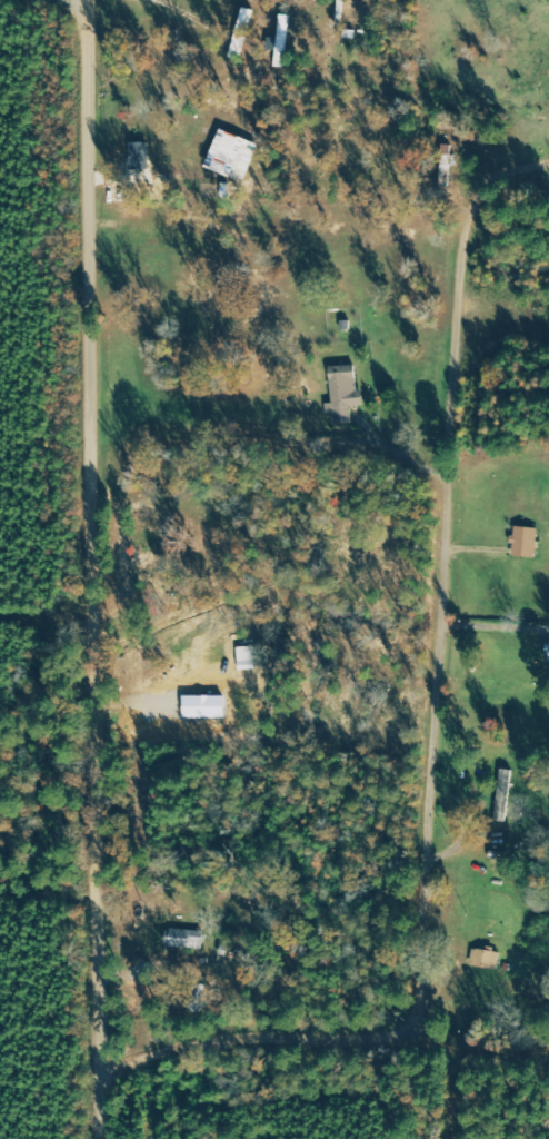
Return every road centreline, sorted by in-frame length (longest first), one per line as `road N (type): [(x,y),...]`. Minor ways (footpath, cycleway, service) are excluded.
road 1 (residential): [(111,1138),(100,0)]
road 2 (residential): [(413,1018),(425,955),(467,208),(471,192),(548,160)]
road 3 (residential): [(111,1062),(413,1018)]
road 4 (track): [(413,1018),(475,1039),(548,1086)]

